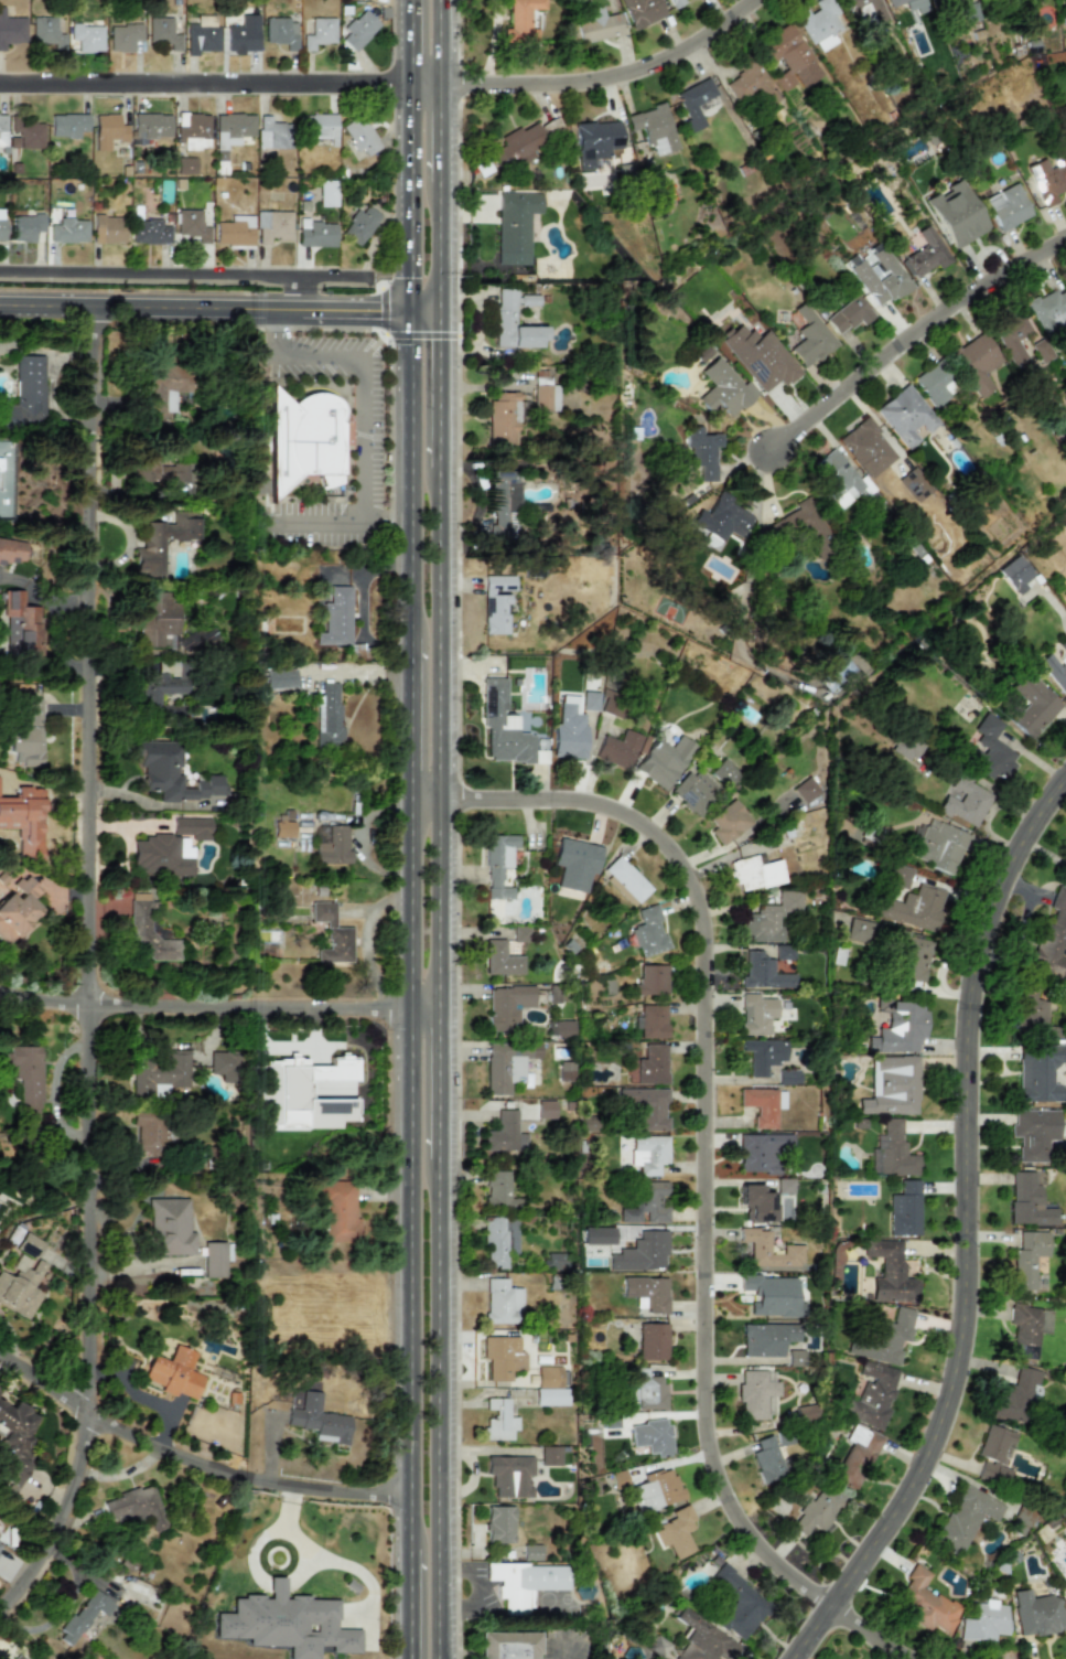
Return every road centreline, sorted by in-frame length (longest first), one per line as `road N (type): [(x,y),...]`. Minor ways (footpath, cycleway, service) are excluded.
road 1 (residential): [(0,1614),(63,1527),(95,1410),(90,309)]
road 2 (residential): [(828,1602),(751,1539),(709,1453),(702,1404),(706,946),(692,884),(663,841),(614,807),(439,798)]
road 3 (residential): [(788,1658),(901,1503),(940,1419),(963,1303),(971,981),(1012,850),(1065,778)]
road 4 (primary): [(411,1012),(410,1658)]
road 5 (residential): [(0,1348),(95,1410),(182,1452),(291,1484),(411,1495)]
road 6 (primary): [(438,1618),(439,1190)]
road 7 (residential): [(0,988),(54,1000),(411,1012)]
road 8 (tertiary): [(411,313),(0,307)]
road 9 (residential): [(0,83),(411,83)]
road 10 (residential): [(772,450),(960,304),(1065,245)]
road 11 (residential): [(440,85),(597,78),(656,62),(754,0)]
road 12 (primary): [(439,798),(439,465)]
road 13 (primary): [(411,313),(411,631)]
road 14 (primary): [(411,83),(411,313)]
road 15 (primary): [(411,798),(411,1012)]
road 16 (primary): [(439,1012),(439,798)]
road 17 (primary): [(439,1190),(439,1012)]
road 18 (primary): [(411,631),(411,798)]
road 19 (primary): [(439,465),(439,314)]
road 20 (primary): [(439,314),(440,193)]

